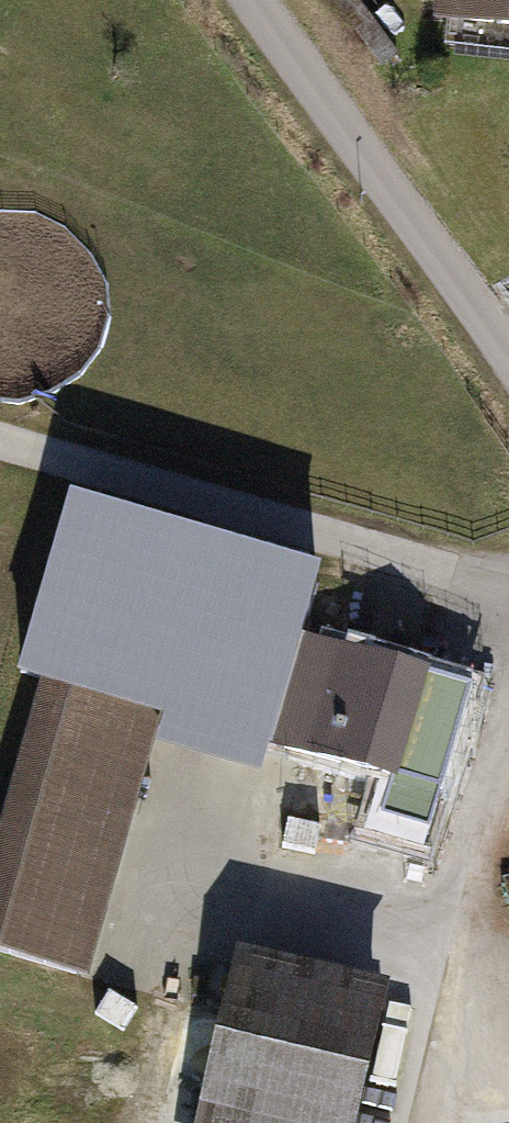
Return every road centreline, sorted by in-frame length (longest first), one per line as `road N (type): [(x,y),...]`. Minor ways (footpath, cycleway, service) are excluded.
road 1 (residential): [(508,594),(0,439)]
road 2 (residential): [(264,0),(508,359)]
road 3 (residential): [(423,1122),(508,731)]

